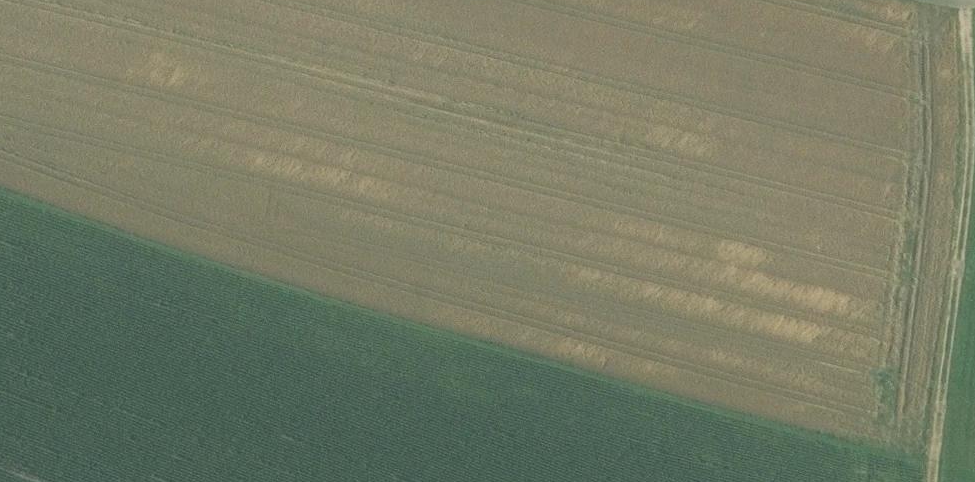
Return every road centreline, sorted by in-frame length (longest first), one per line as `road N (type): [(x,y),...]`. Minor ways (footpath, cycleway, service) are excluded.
road 1 (track): [(974,133),(934,481)]

